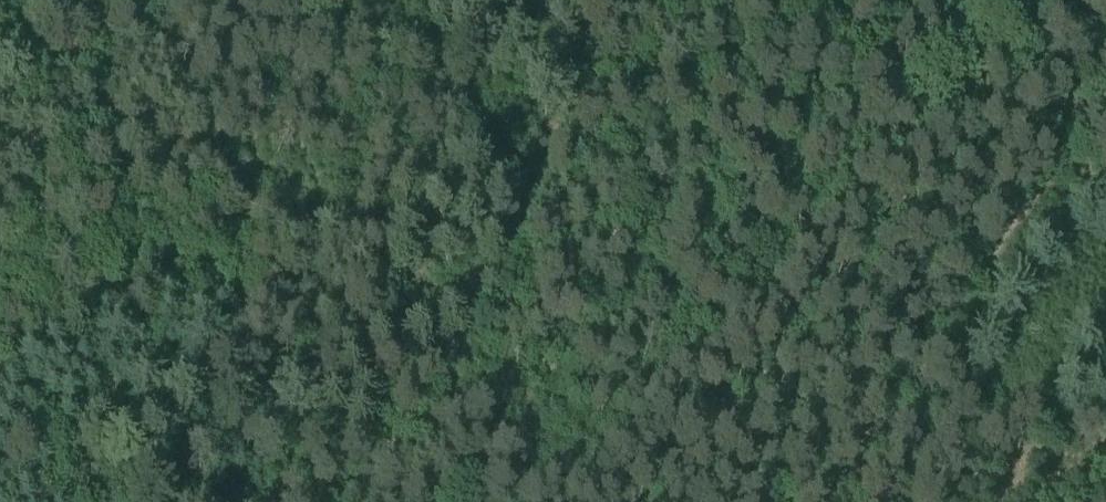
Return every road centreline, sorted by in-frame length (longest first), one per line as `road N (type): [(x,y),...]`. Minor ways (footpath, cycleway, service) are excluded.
road 1 (track): [(790,501),(832,466),(1094,130)]
road 2 (track): [(1094,130),(938,0)]

